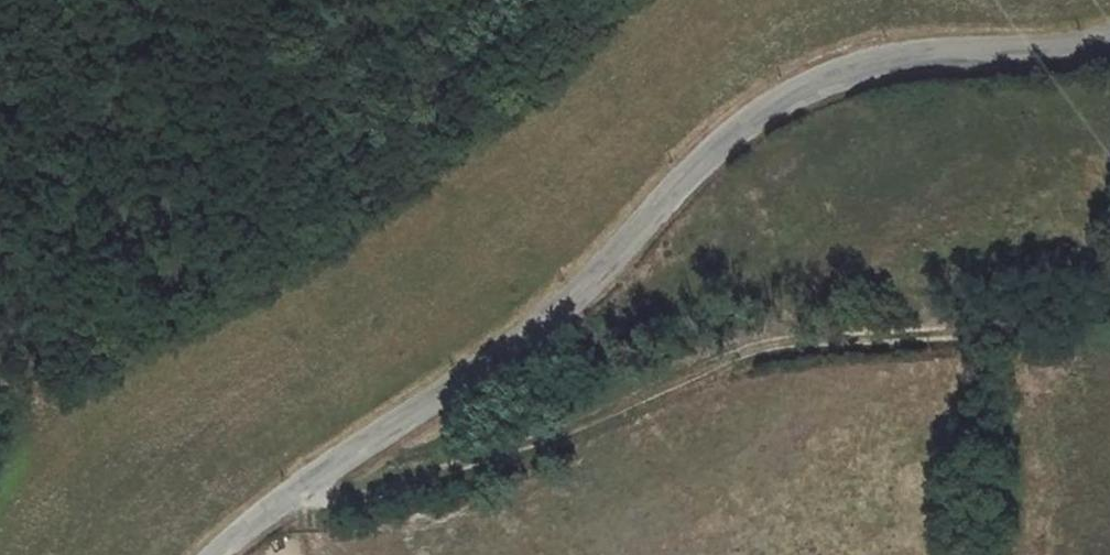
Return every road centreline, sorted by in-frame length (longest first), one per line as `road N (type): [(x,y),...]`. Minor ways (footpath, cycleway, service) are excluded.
road 1 (unclassified): [(1109,37),(889,59),(761,112),(557,314),(298,487),(216,554)]
road 2 (track): [(298,487),(338,502),(512,449),(771,342),(997,323),(1109,296)]

